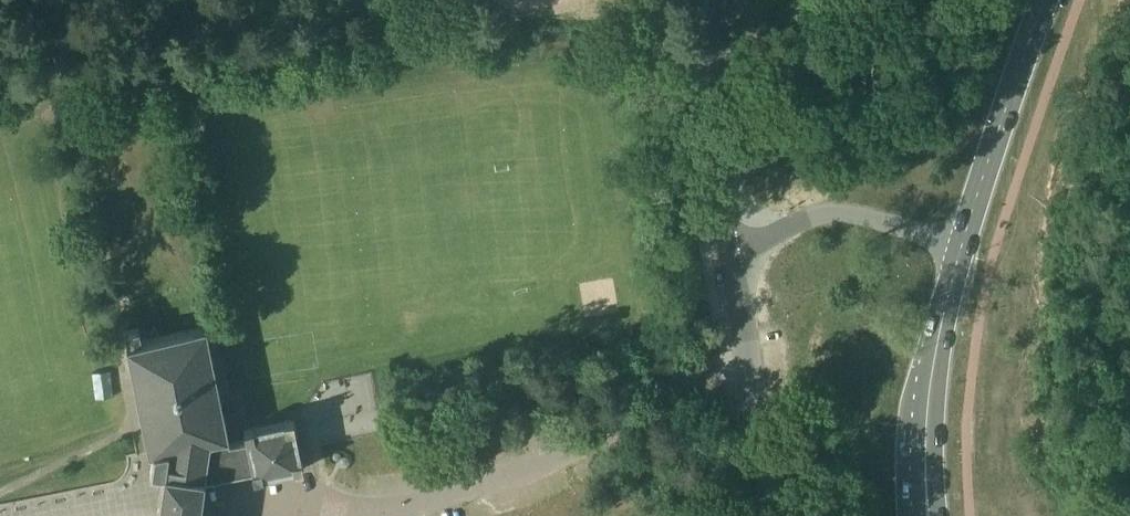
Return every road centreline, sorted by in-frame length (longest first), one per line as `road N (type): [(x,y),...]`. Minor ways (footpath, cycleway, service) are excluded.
road 1 (unclassified): [(725,0),(713,130),(731,293)]
road 2 (unclassified): [(966,242),(820,215),(768,241),(731,293)]
road 3 (primary): [(966,242),(1051,0)]
road 4 (unclassified): [(731,293),(773,515)]
road 5 (primary): [(926,463),(935,358),(966,242)]

